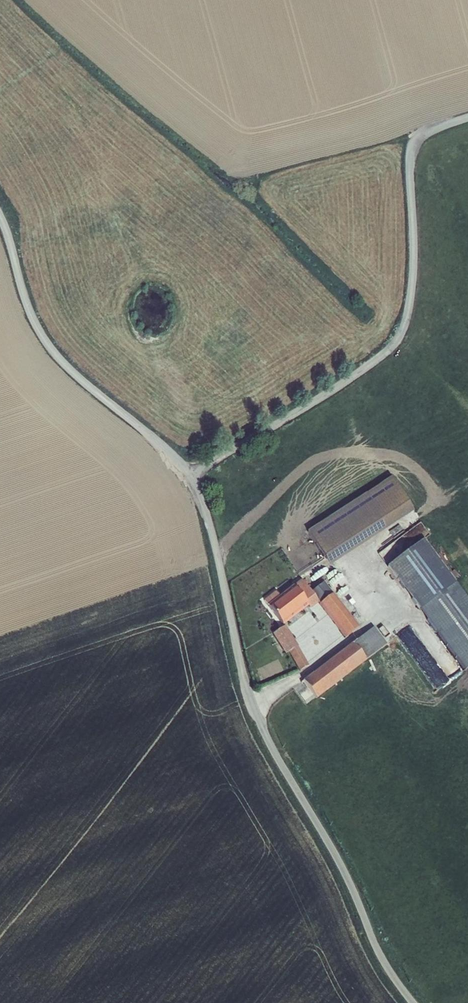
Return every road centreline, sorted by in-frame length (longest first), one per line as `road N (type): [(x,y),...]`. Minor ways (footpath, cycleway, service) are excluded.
road 1 (unclassified): [(190,473),(212,533),(251,704),(385,963),(413,1002)]
road 2 (unclassified): [(190,473),(390,347),(405,323),(414,264),(413,144),(467,116)]
road 3 (unclassified): [(0,217),(33,319),(53,352),(190,473)]

